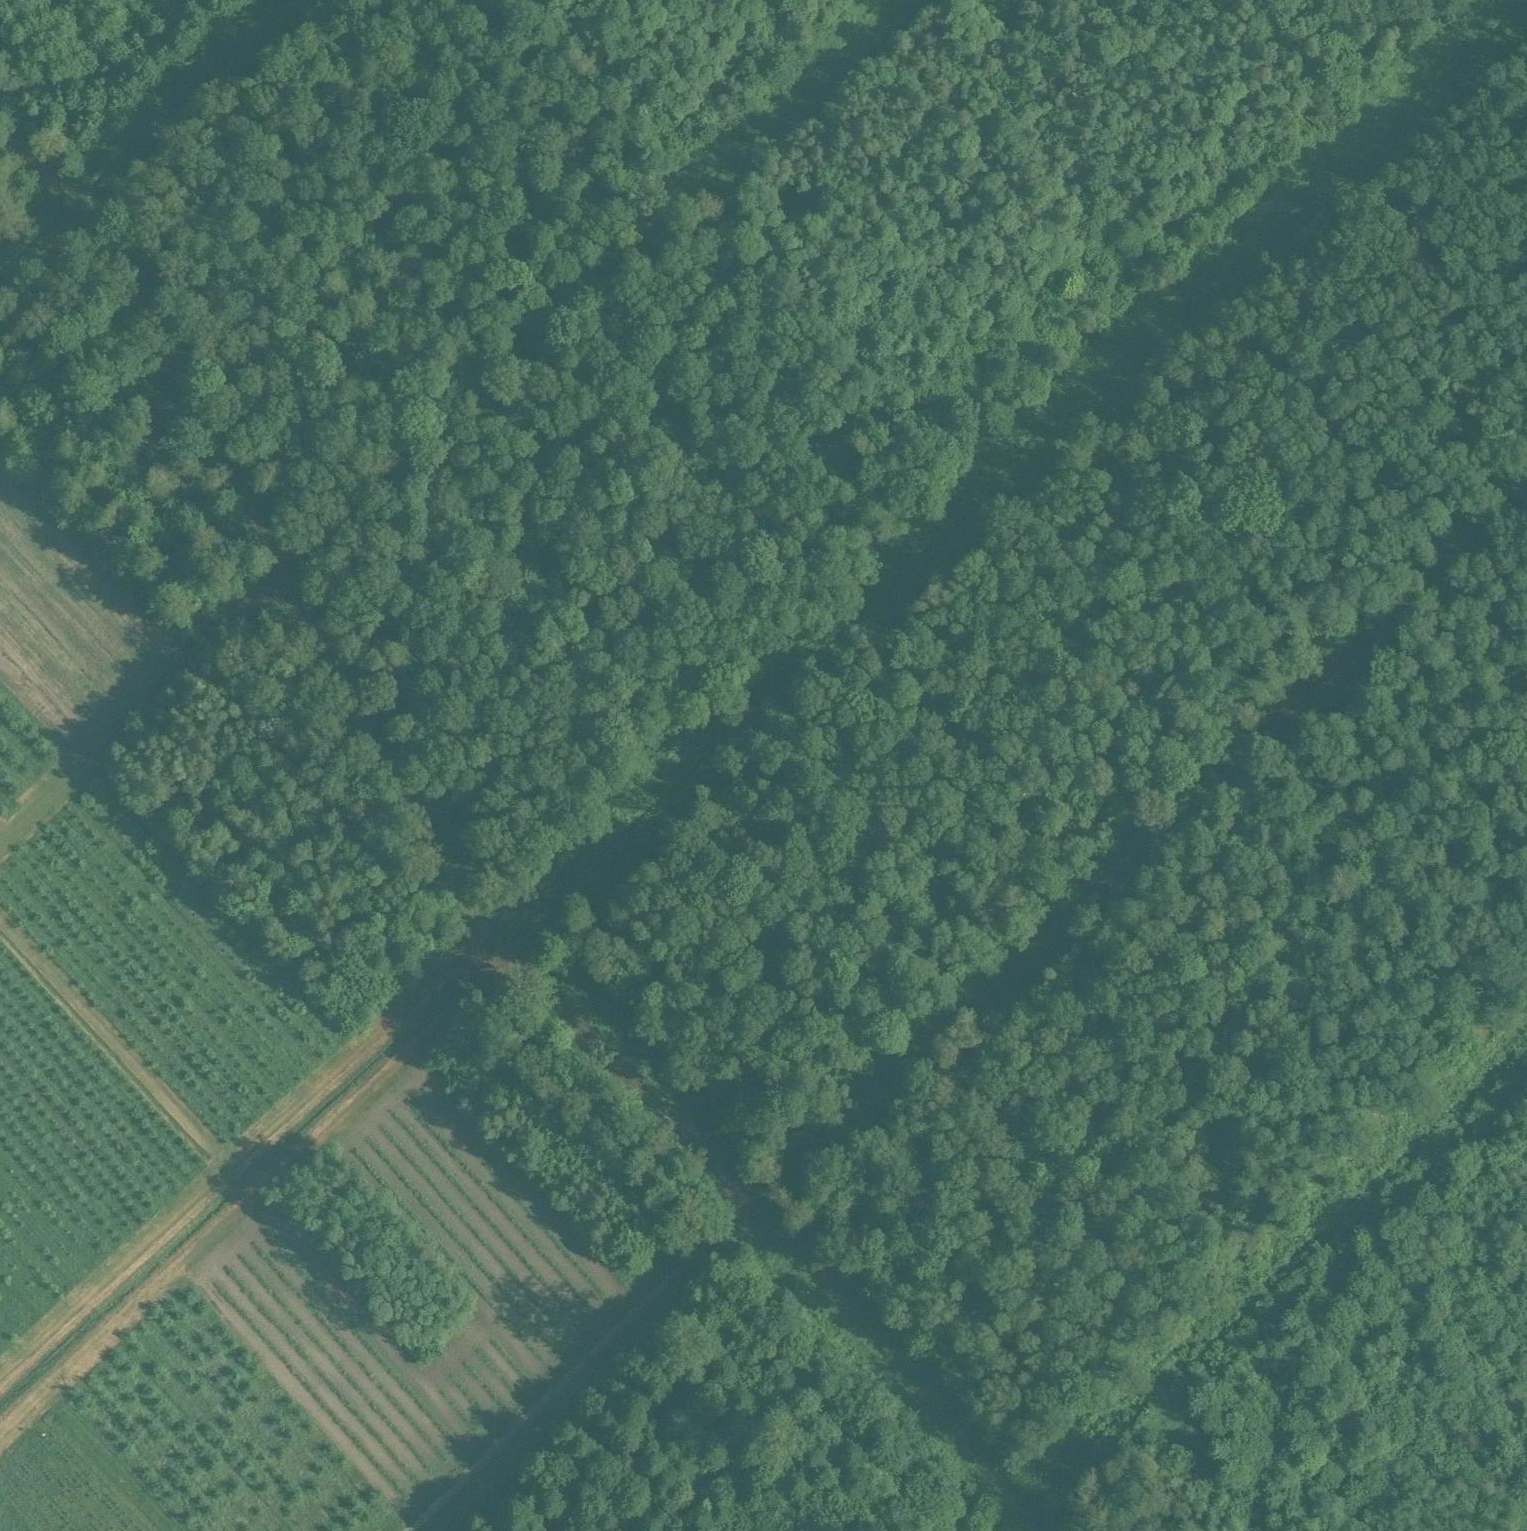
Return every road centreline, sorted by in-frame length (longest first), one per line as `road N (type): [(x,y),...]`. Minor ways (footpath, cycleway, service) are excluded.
road 1 (track): [(744,1201),(1526,496)]
road 2 (track): [(0,124),(98,234),(429,838),(511,954)]
road 3 (track): [(411,1530),(744,1201)]
road 4 (track): [(744,1201),(1043,1530)]
road 5 (track): [(744,1201),(511,954)]

